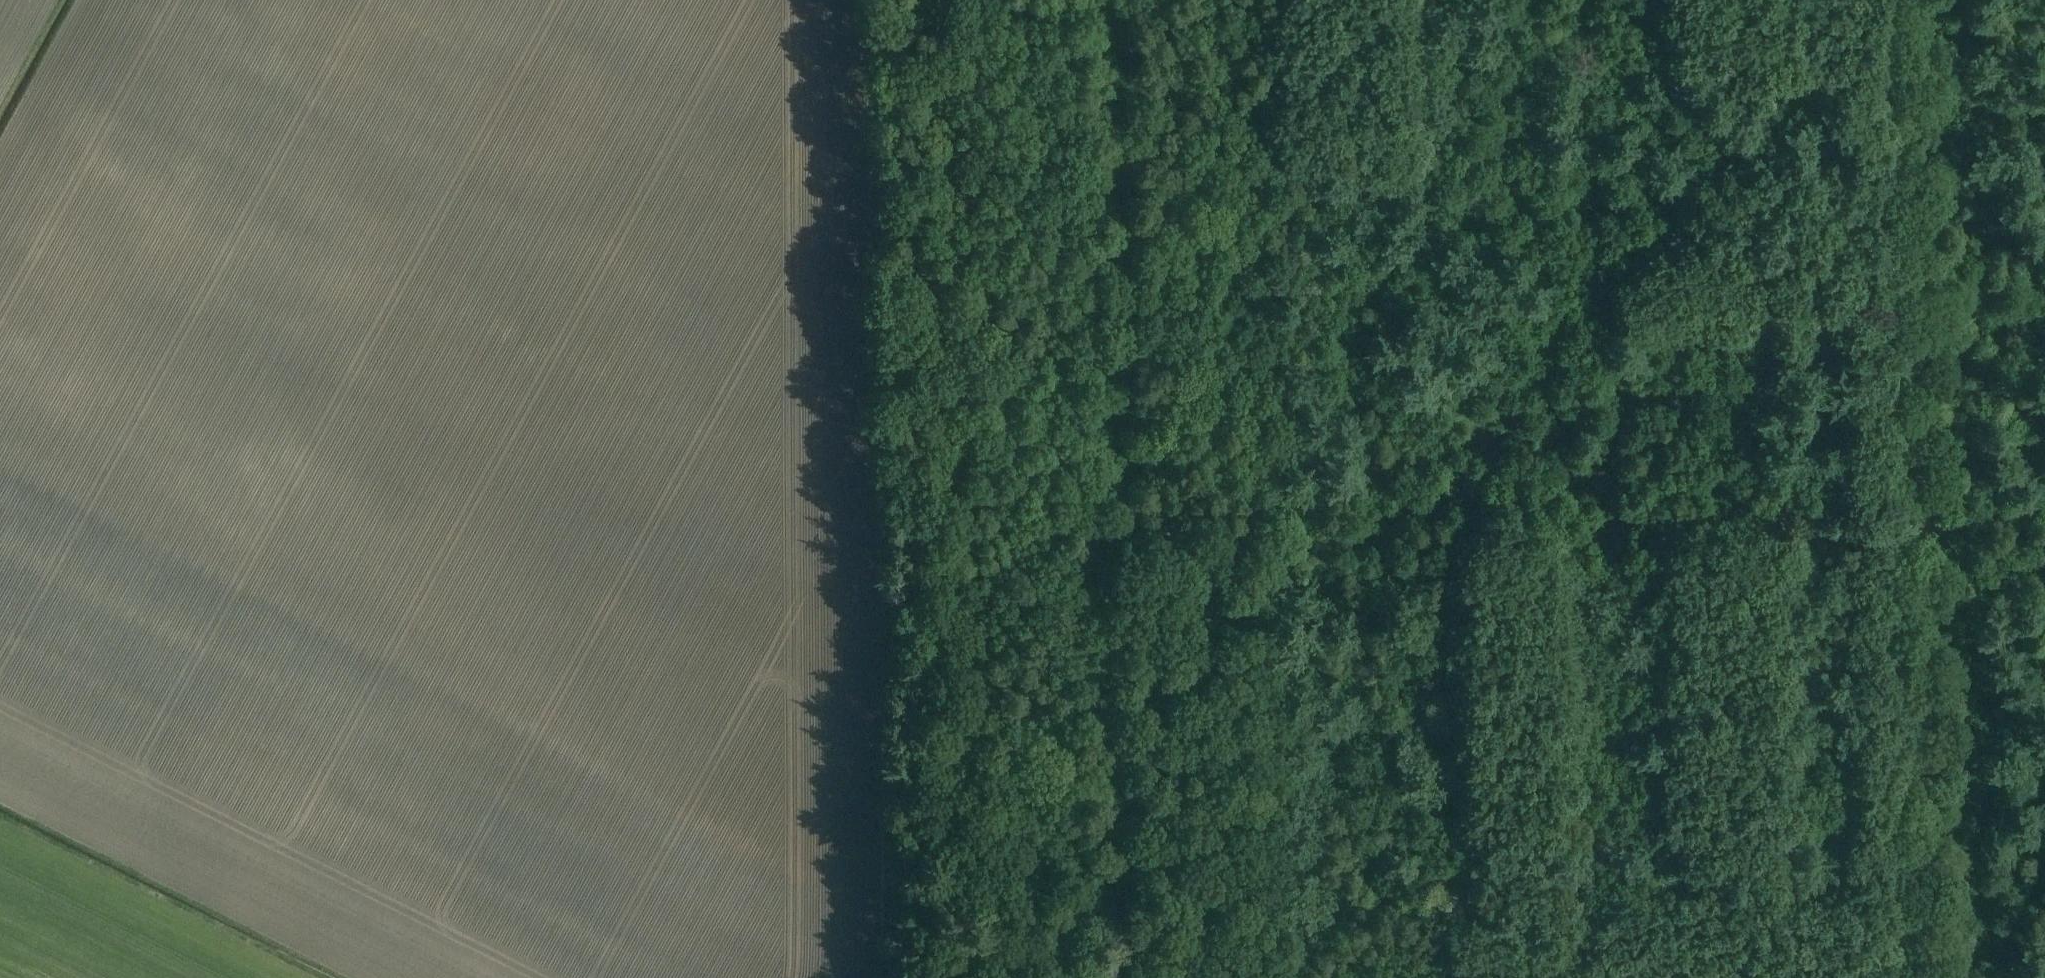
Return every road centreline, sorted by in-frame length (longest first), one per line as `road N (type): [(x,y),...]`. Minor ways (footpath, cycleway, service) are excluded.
road 1 (track): [(1922,539),(1919,0)]
road 2 (track): [(1925,977),(1922,539)]

